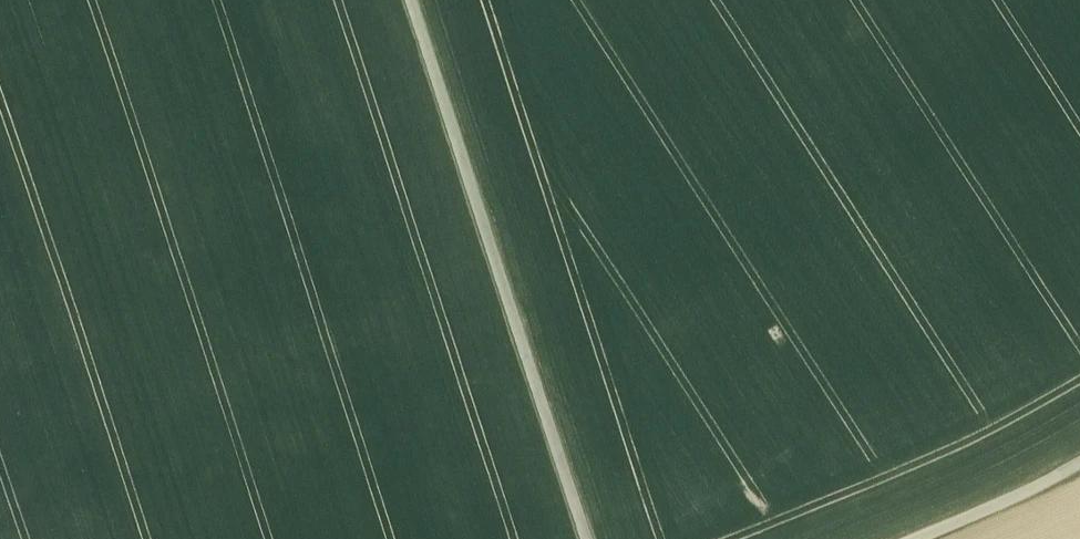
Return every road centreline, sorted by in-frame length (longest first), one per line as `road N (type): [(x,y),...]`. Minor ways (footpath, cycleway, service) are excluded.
road 1 (track): [(408,0),(586,538)]
road 2 (track): [(918,538),(1018,498),(1079,462)]

